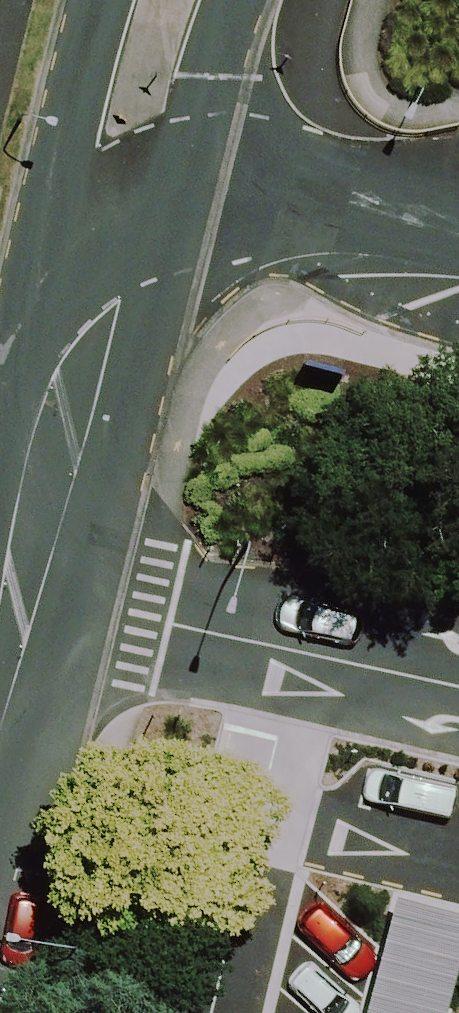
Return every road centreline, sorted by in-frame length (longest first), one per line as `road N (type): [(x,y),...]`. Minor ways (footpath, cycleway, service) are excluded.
road 1 (unclassified): [(458,686),(20,586)]
road 2 (residential): [(20,586),(131,161)]
road 3 (unclassified): [(131,161),(458,214)]
road 4 (residential): [(131,161),(170,0)]

